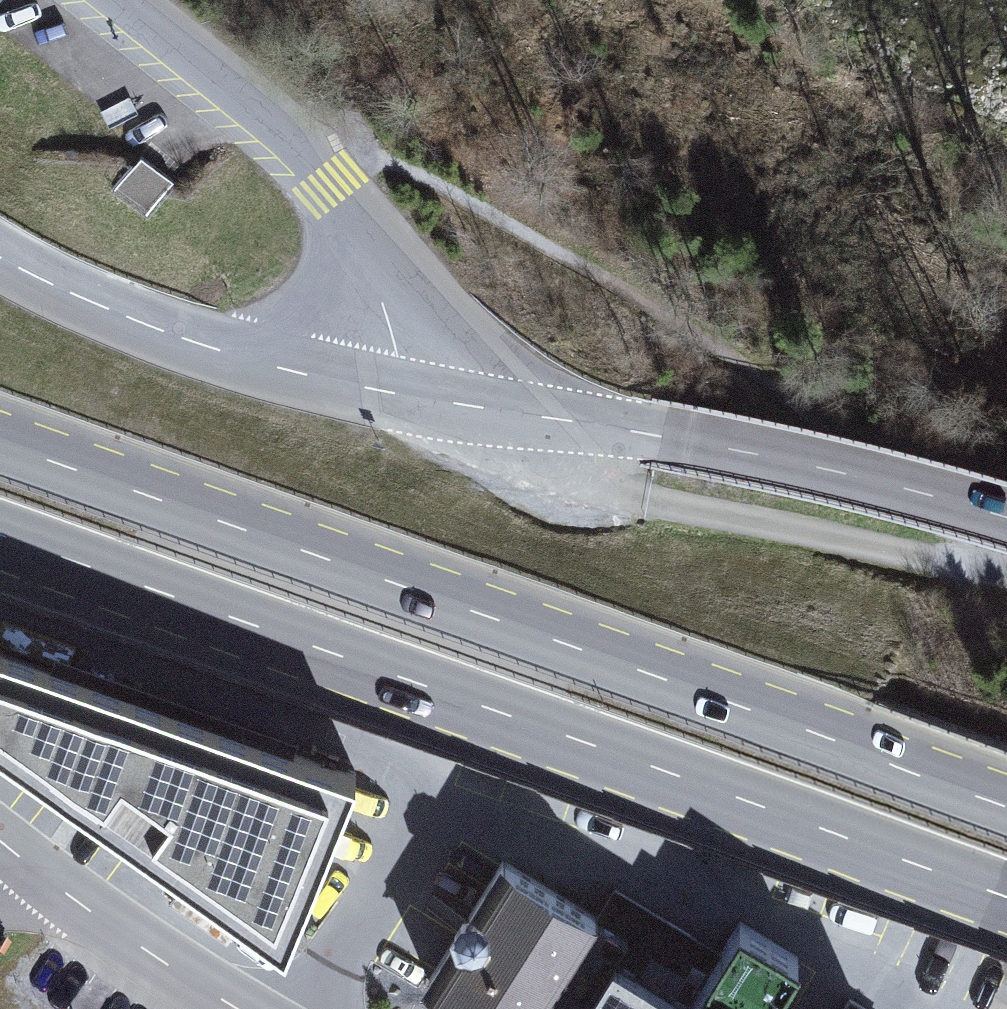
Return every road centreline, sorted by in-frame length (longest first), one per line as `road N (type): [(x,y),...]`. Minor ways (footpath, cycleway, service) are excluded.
road 1 (primary): [(0,543),(1006,903)]
road 2 (primary): [(1006,795),(0,436)]
road 3 (unclassified): [(408,396),(738,450),(1006,518)]
road 4 (track): [(1006,574),(588,480),(549,454),(519,414)]
road 5 (residential): [(120,0),(332,184),(364,233),(396,308),(408,396)]
road 6 (unclassified): [(408,396),(293,374),(199,344),(96,306),(0,256)]
road 7 (residential): [(0,841),(163,964),(239,1008)]

